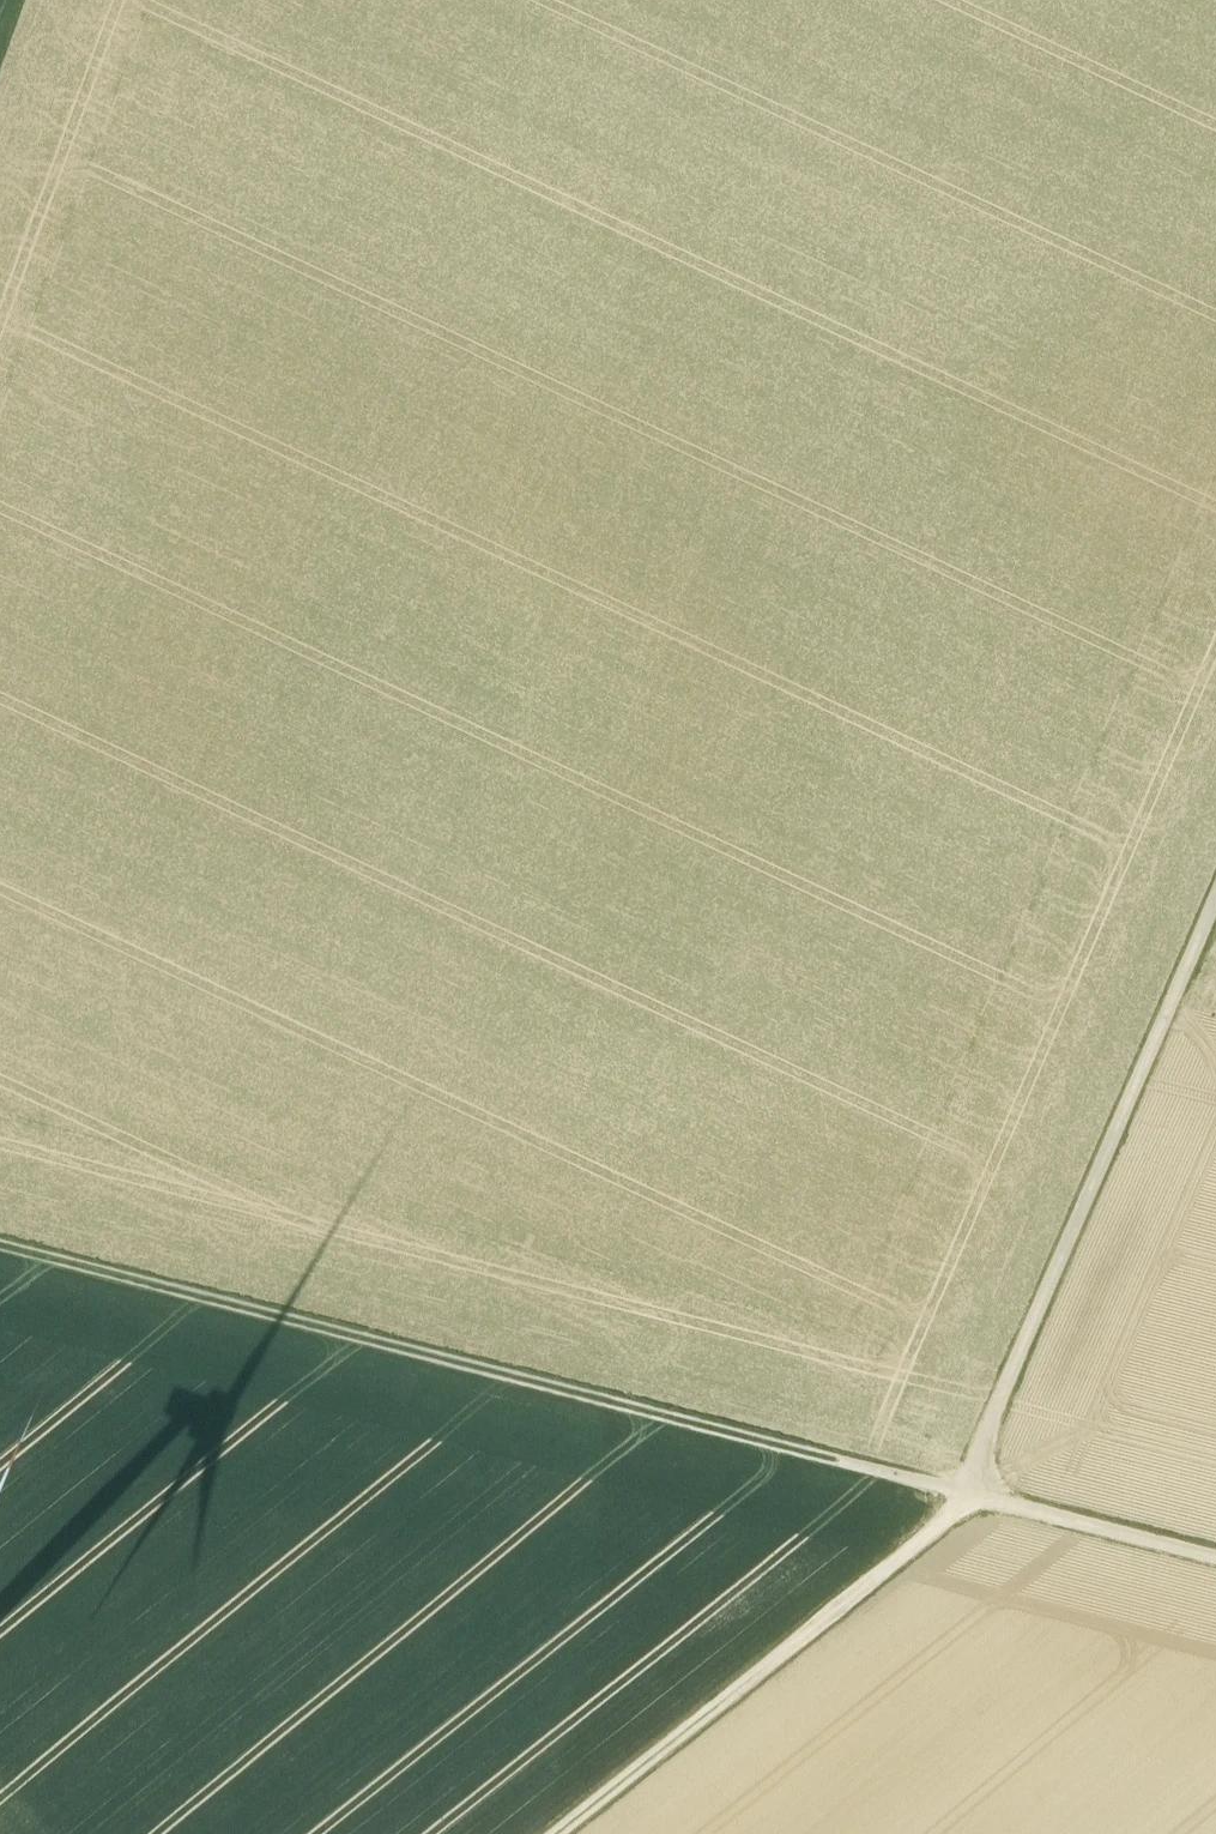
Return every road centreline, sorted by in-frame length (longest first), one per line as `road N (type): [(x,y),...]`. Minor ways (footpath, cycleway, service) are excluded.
road 1 (track): [(1215,1574),(0,1261)]
road 2 (track): [(1215,903),(1082,1213),(987,1517)]
road 3 (track): [(599,1833),(987,1517)]

